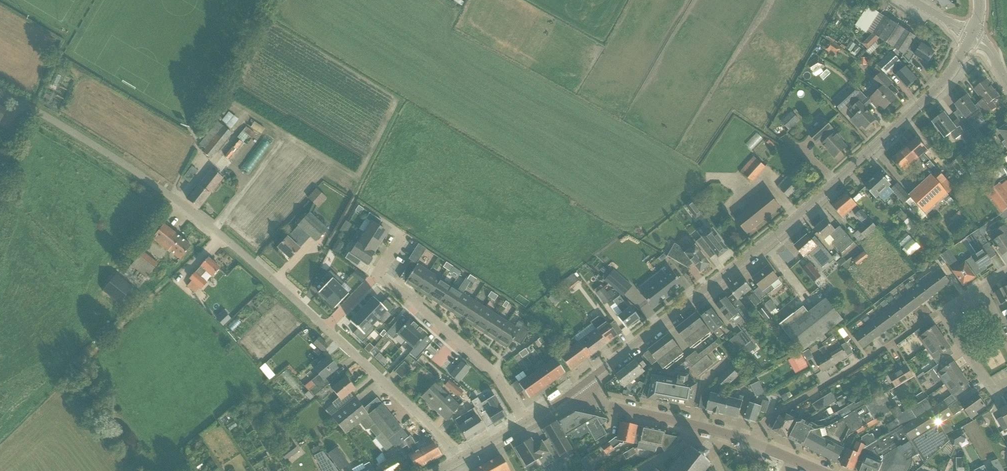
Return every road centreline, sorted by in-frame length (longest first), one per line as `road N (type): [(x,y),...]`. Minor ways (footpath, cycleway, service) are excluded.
road 1 (tertiary): [(573,391),(763,244),(957,63)]
road 2 (unclassified): [(242,254),(165,192),(0,93)]
road 3 (residential): [(756,444),(771,415),(942,312)]
road 4 (residential): [(524,423),(490,369),(375,276)]
road 5 (residential): [(756,444),(573,391)]
road 6 (residential): [(459,459),(325,328)]

